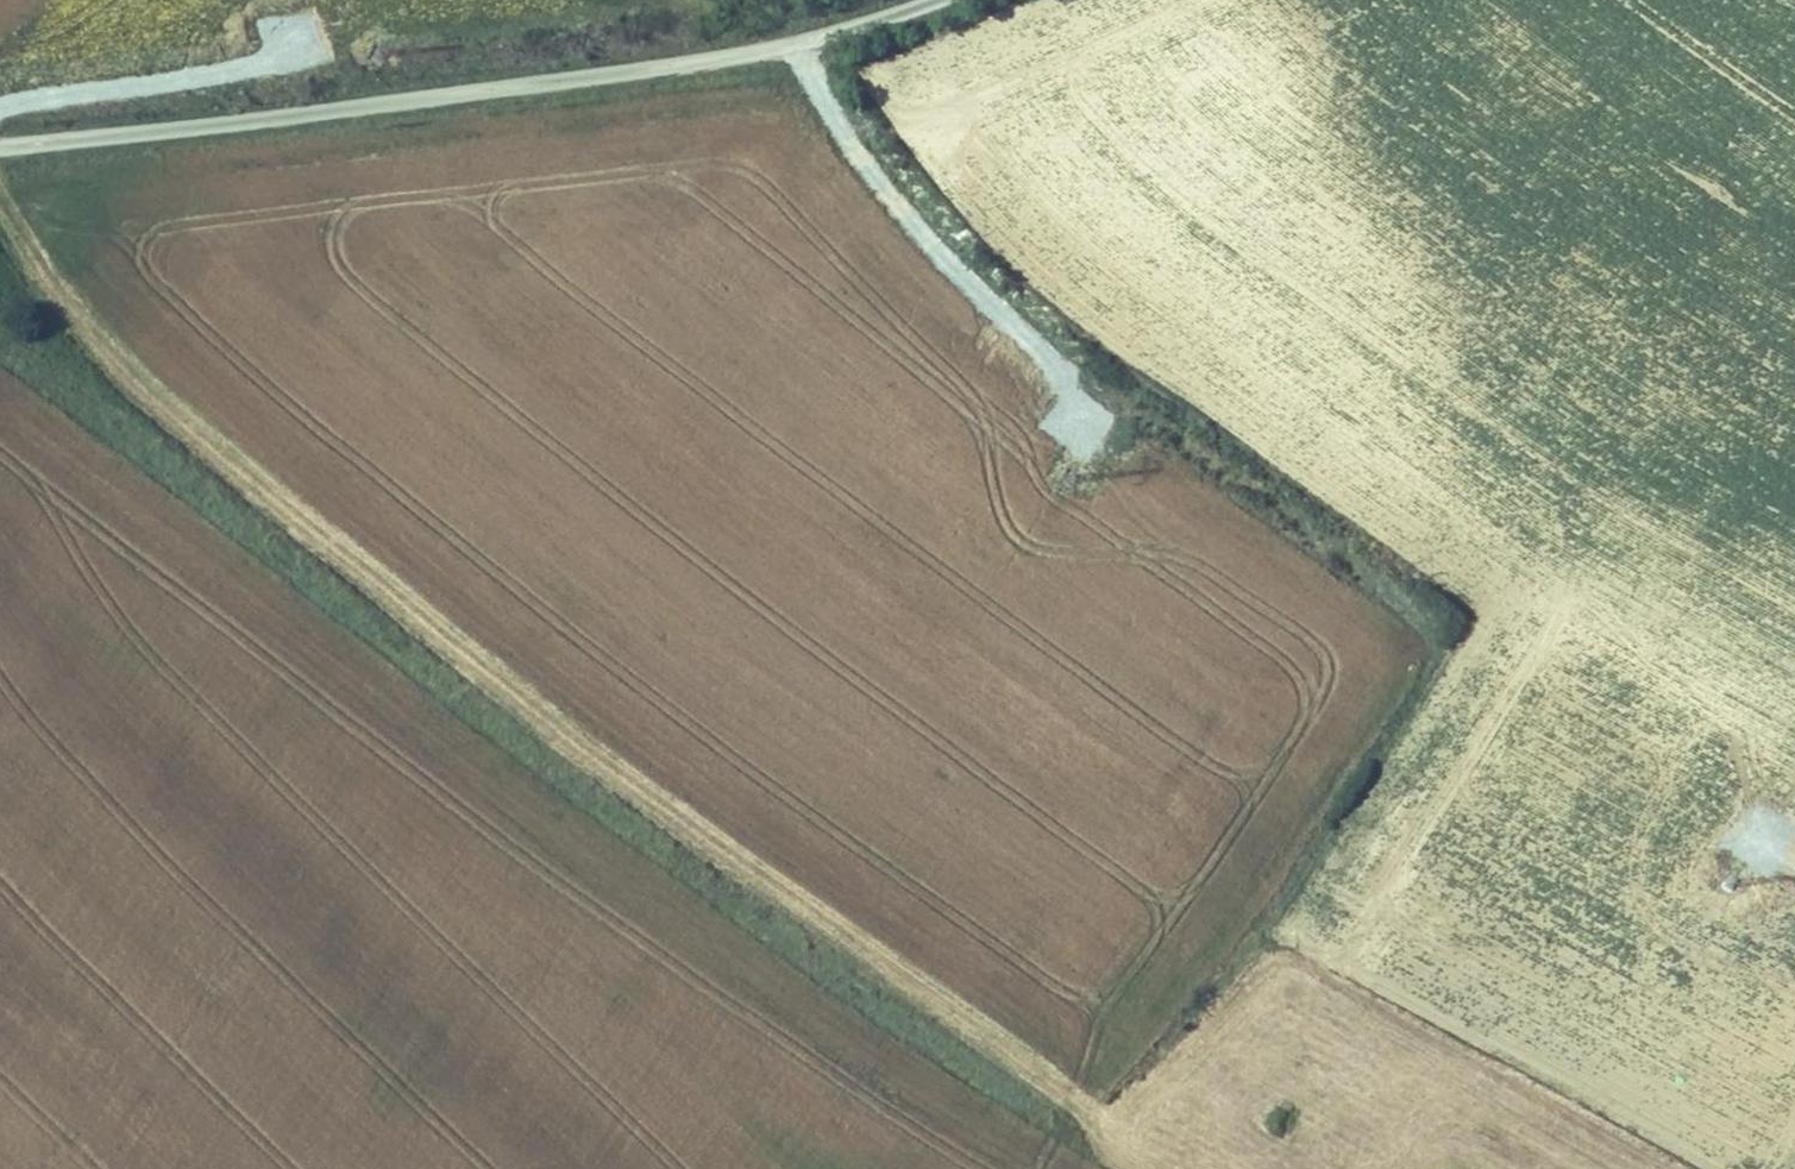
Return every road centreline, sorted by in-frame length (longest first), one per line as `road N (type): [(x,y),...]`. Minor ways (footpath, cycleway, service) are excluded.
road 1 (unclassified): [(909,0),(705,57),(549,84),(97,133),(0,151)]

